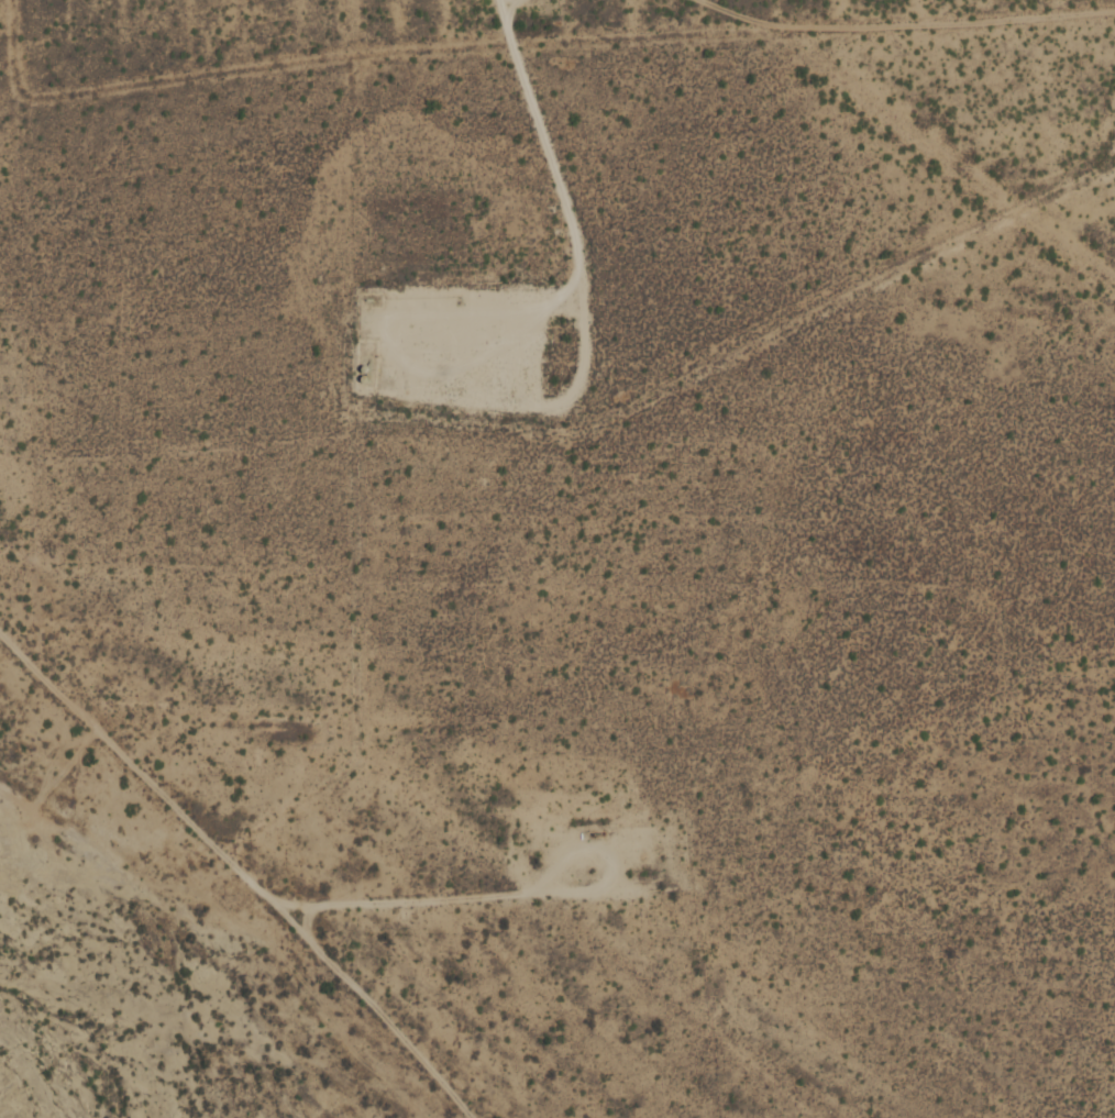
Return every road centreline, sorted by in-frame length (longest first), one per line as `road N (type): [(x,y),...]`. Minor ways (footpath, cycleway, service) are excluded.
road 1 (residential): [(473,1117),(366,997),(0,632)]
road 2 (residential): [(279,909),(518,894)]
road 3 (residential): [(539,885),(518,894),(593,890),(610,876),(609,853),(574,851),(539,885)]

